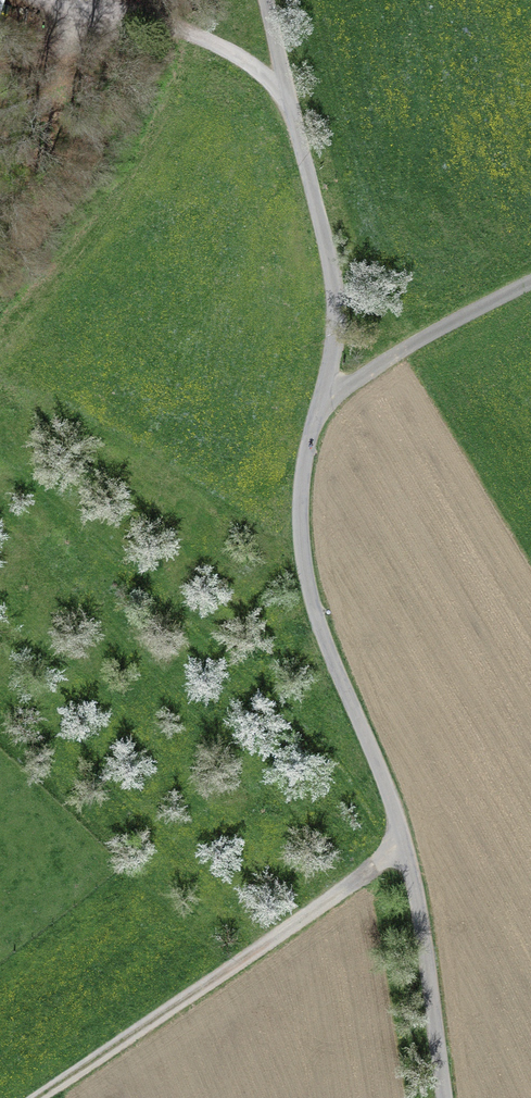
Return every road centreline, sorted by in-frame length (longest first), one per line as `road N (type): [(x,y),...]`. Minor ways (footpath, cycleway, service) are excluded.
road 1 (residential): [(267,0),(336,300),(331,369),(302,477),(310,598),(402,841)]
road 2 (unclassified): [(43,1097),(402,841)]
road 3 (residential): [(402,841),(446,1097)]
road 4 (track): [(52,0),(207,41),(287,95)]

